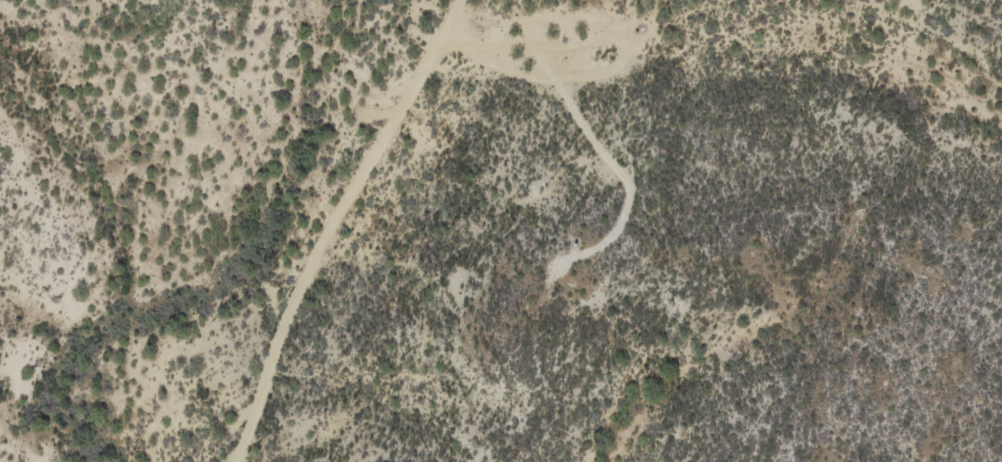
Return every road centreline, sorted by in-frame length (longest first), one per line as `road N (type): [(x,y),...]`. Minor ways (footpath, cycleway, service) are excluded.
road 1 (residential): [(460,0),(325,246),(241,461)]

